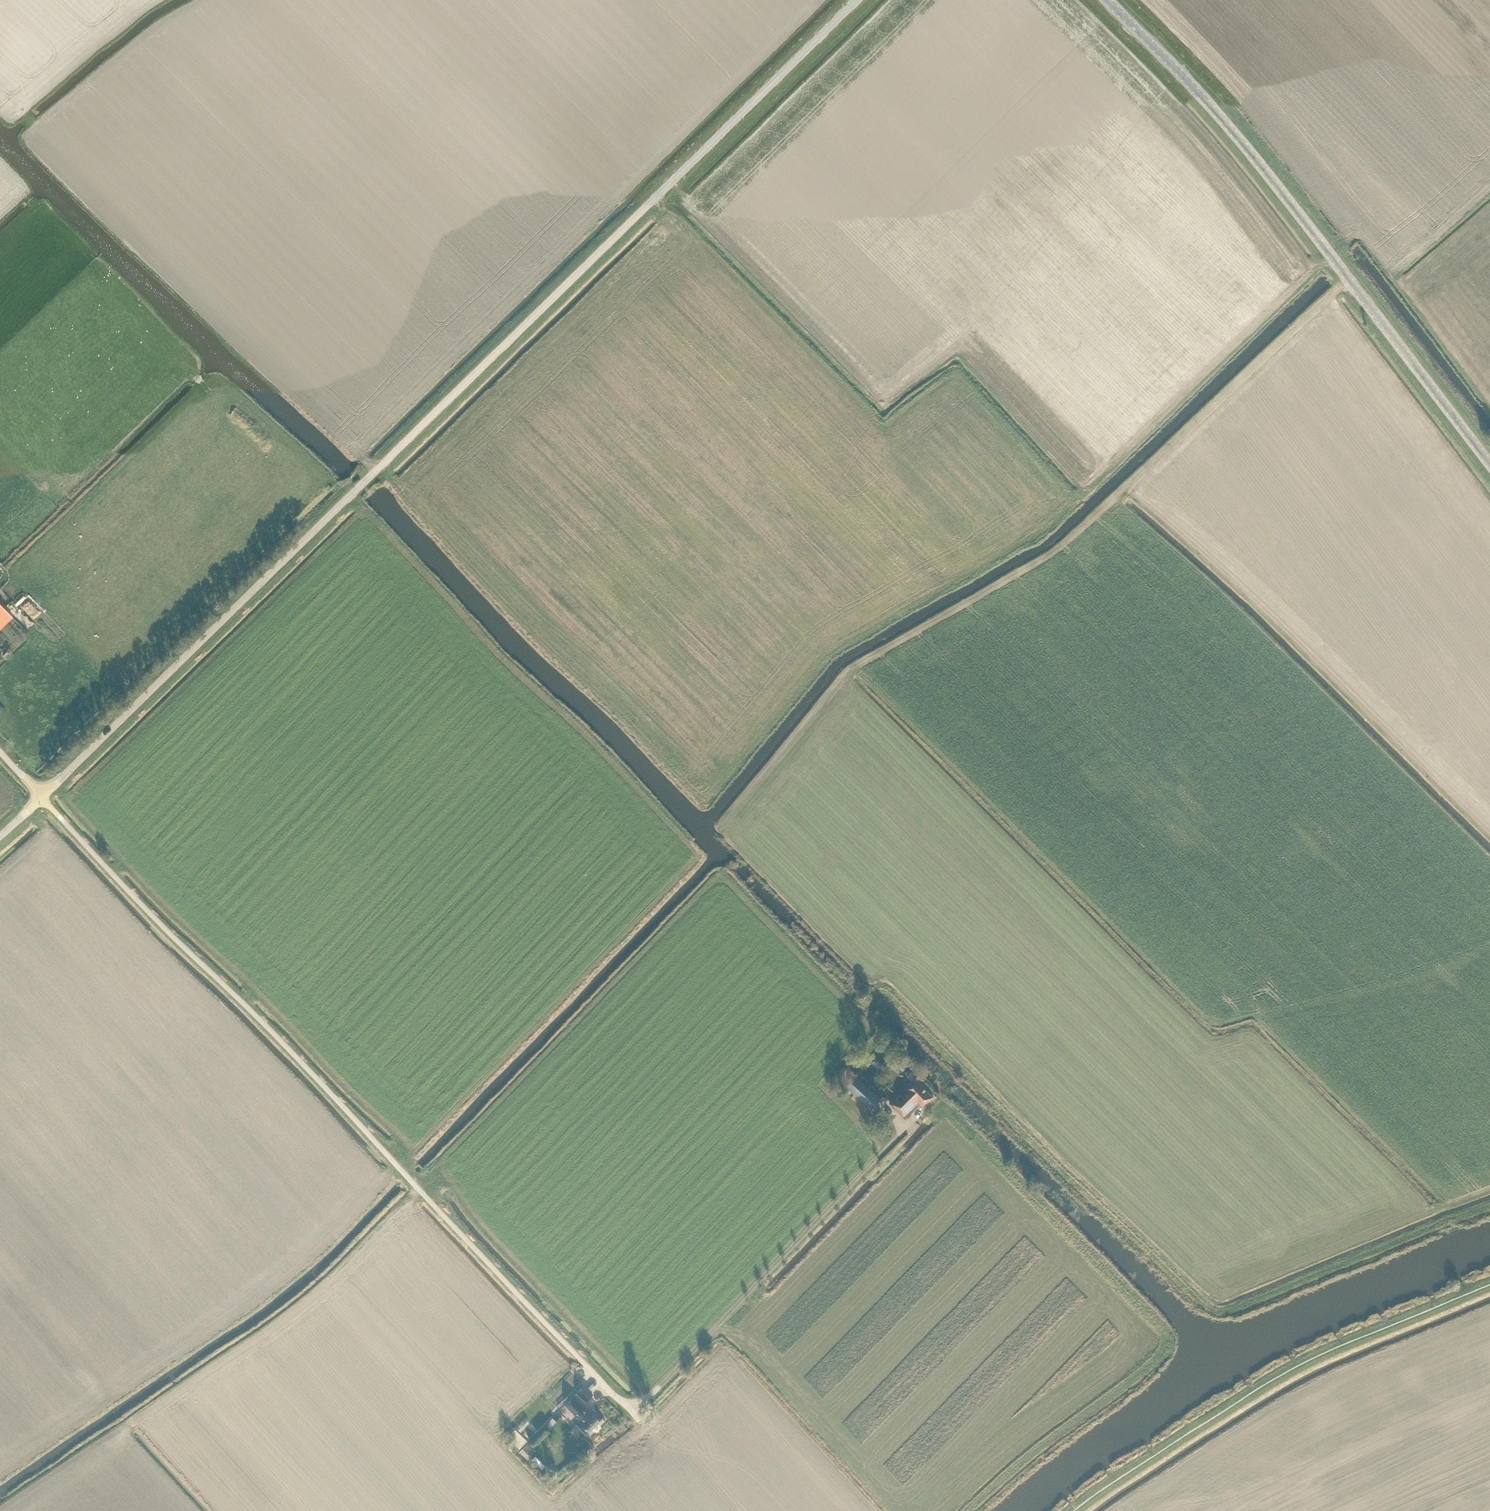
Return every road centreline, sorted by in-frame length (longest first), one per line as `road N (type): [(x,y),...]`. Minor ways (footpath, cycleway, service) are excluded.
road 1 (unclassified): [(42,797),(860,0)]
road 2 (unclassified): [(657,1389),(635,1412),(578,1358),(42,797)]
road 3 (secondary): [(1489,461),(1209,102),(1107,0)]
road 4 (track): [(657,1389),(896,1139)]

